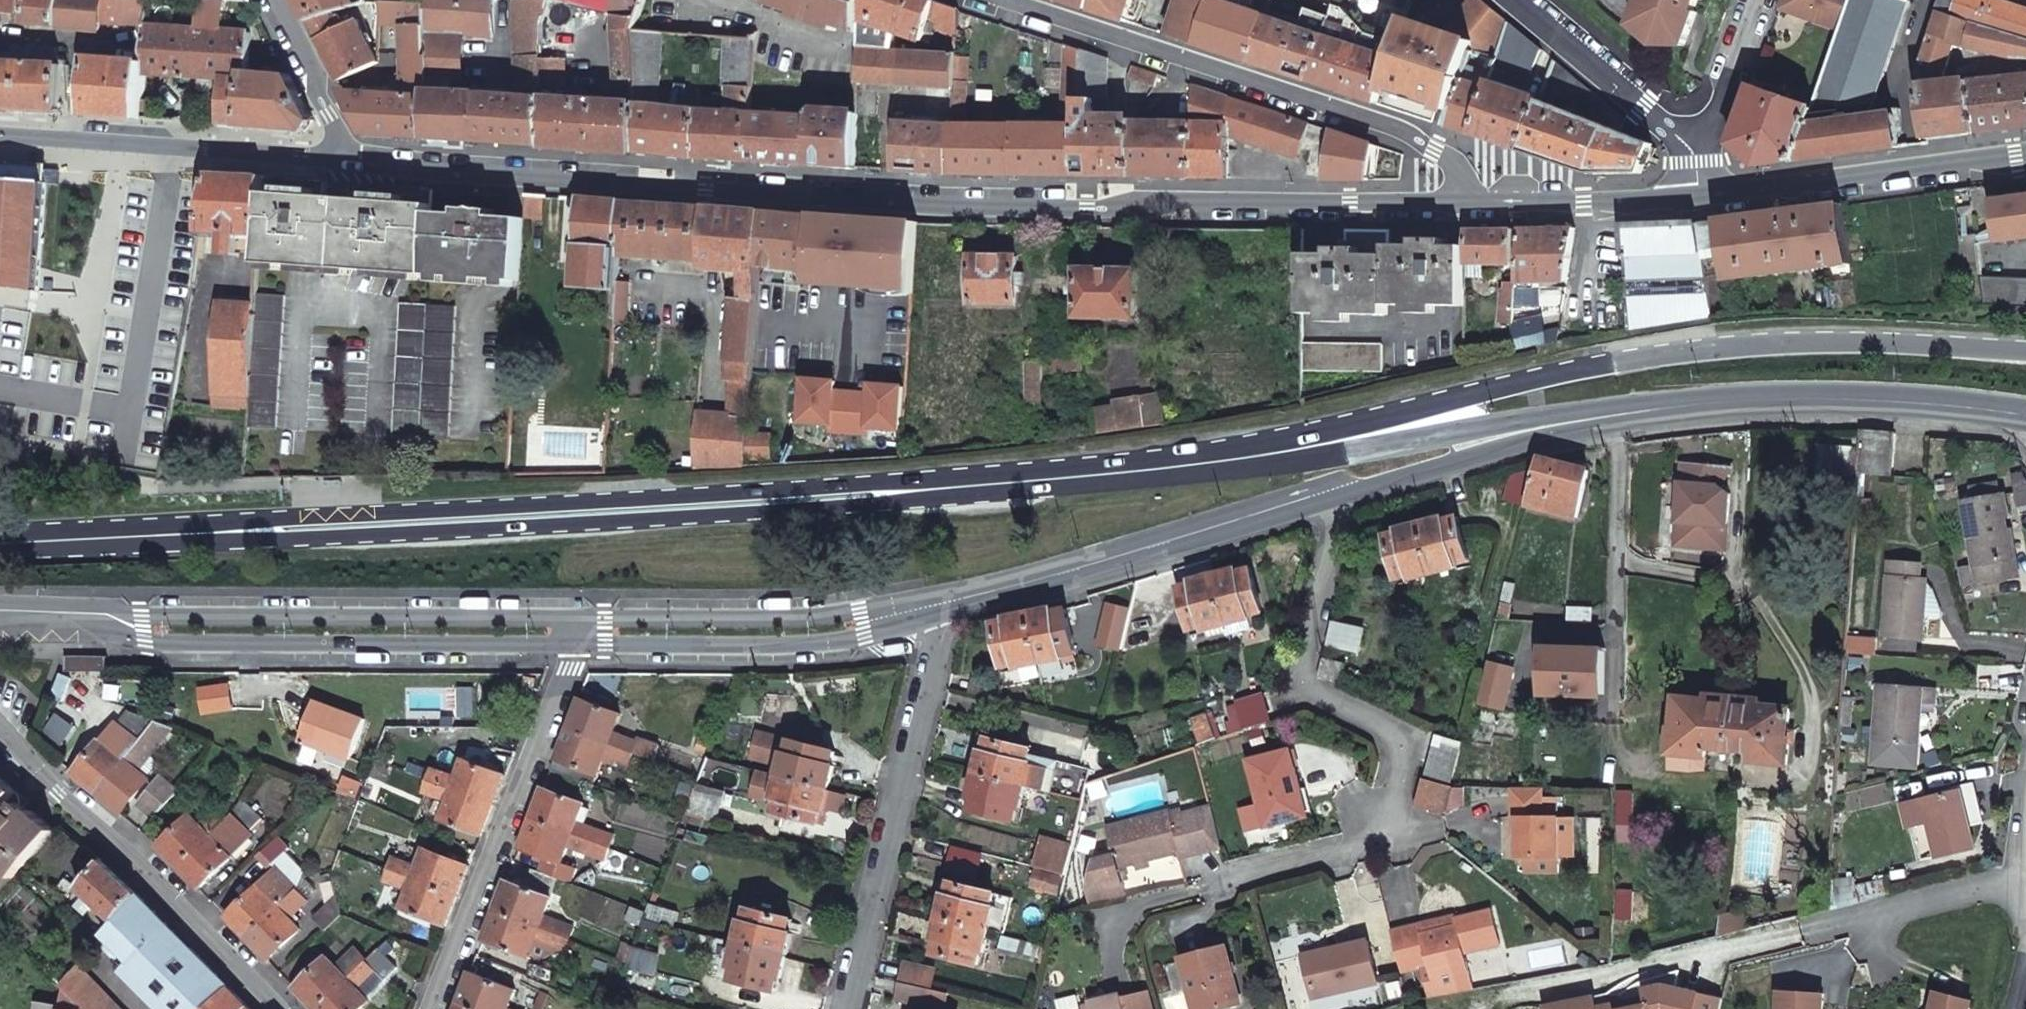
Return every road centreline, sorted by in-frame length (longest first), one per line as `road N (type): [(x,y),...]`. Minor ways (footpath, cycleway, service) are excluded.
road 1 (secondary): [(2025,352),(1745,343),(1556,375),(1326,433),(848,493)]
road 2 (tertiary): [(1469,202),(946,197),(355,157)]
road 3 (secondary): [(0,547),(848,493)]
road 4 (secondary): [(848,493),(1017,492),(1618,413)]
road 5 (residential): [(1224,875),(1386,838),(1407,733),(1305,690),(1334,496)]
road 6 (residential): [(1469,202),(1460,170),(1435,148),(996,0)]
road 7 (residential): [(81,612),(147,641),(578,645)]
road 8 (residential): [(578,620),(81,612)]
road 9 (residential): [(848,1008),(939,659),(939,605)]
road 10 (residential): [(1334,496),(939,605)]
road 11 (secondary): [(1618,413),(1853,394),(2025,412)]
road 12 (residential): [(0,730),(281,1008)]
road 13 (residential): [(432,1008),(578,645)]
road 14 (residential): [(578,645),(823,644),(939,605)]
road 15 (residential): [(939,605),(815,618),(578,620)]
road 16 (tertiary): [(355,157),(0,135)]
road 17 (tertiary): [(2025,156),(1955,158),(1701,196)]
road 18 (residential): [(1334,496),(1618,413)]
road 19 (residential): [(1696,150),(1516,0)]
road 20 (tertiary): [(1701,196),(1469,202)]
road 21 (residential): [(2025,882),(1813,930)]
road 22 (tertiary): [(275,0),(355,157)]
road 23 (residential): [(1752,0),(1696,150)]

